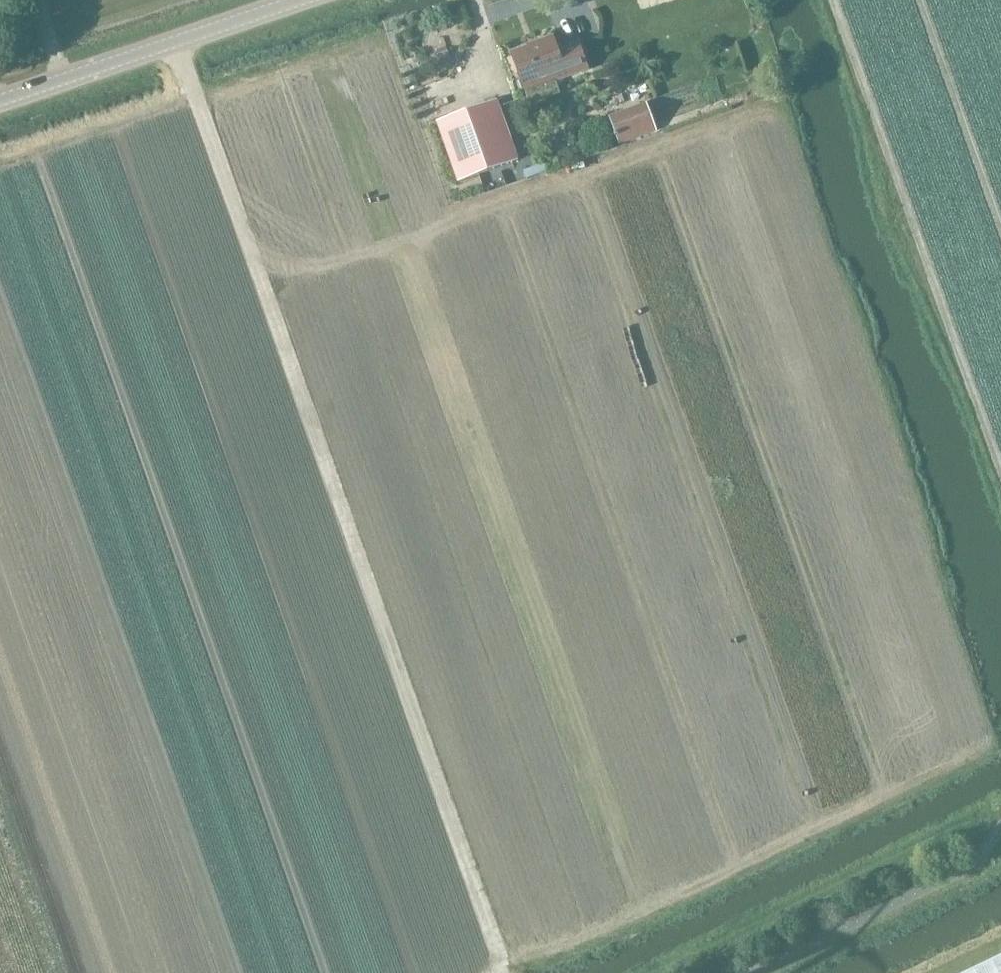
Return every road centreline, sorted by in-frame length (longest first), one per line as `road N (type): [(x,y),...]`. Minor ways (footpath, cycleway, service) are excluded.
road 1 (tertiary): [(0,100),(298,0)]

